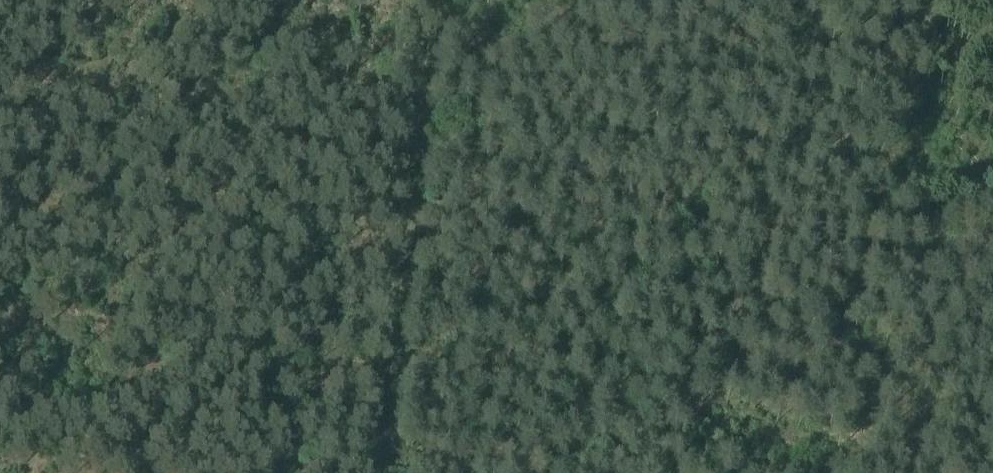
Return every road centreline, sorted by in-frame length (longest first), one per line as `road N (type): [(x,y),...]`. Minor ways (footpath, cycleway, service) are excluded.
road 1 (track): [(911,0),(784,472)]
road 2 (track): [(378,472),(428,0)]

